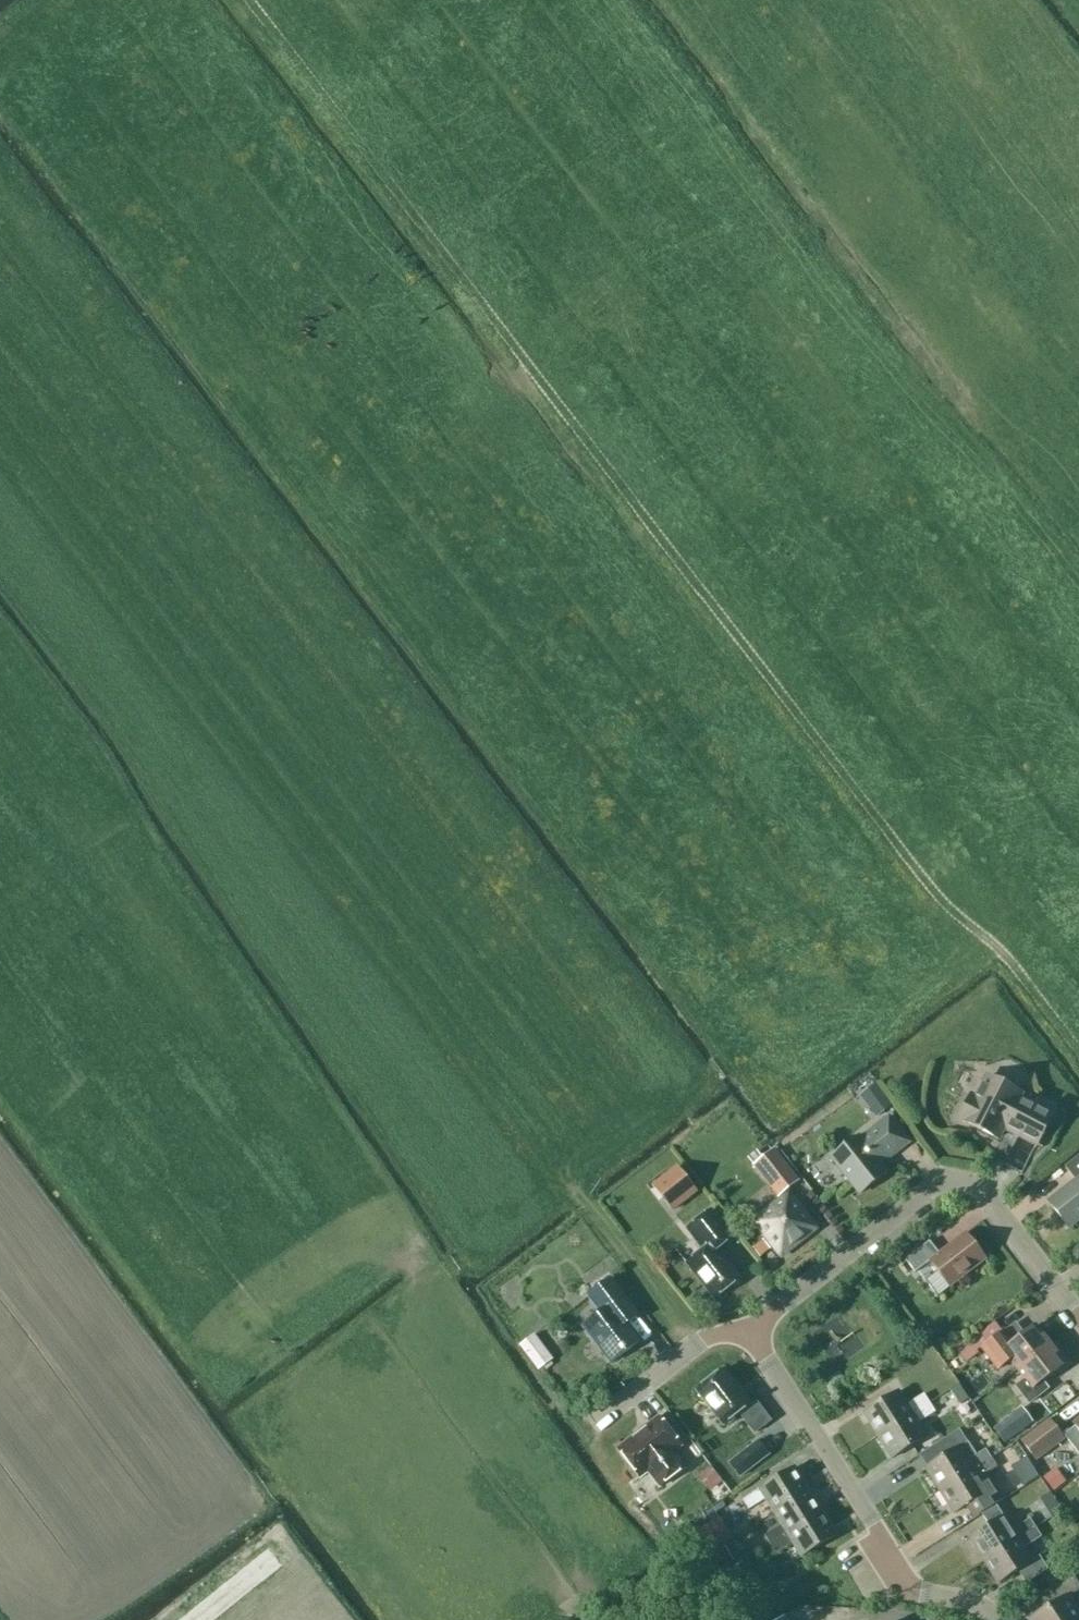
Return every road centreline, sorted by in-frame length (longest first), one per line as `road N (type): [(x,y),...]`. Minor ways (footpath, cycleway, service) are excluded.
road 1 (track): [(1078,1046),(1009,958),(946,902),(247,0)]
road 2 (residential): [(1078,1295),(988,1175),(959,1165),(753,1332)]
road 3 (residential): [(995,1619),(988,1609),(909,1586),(753,1332)]
road 4 (residential): [(753,1332),(706,1347),(599,1423)]

